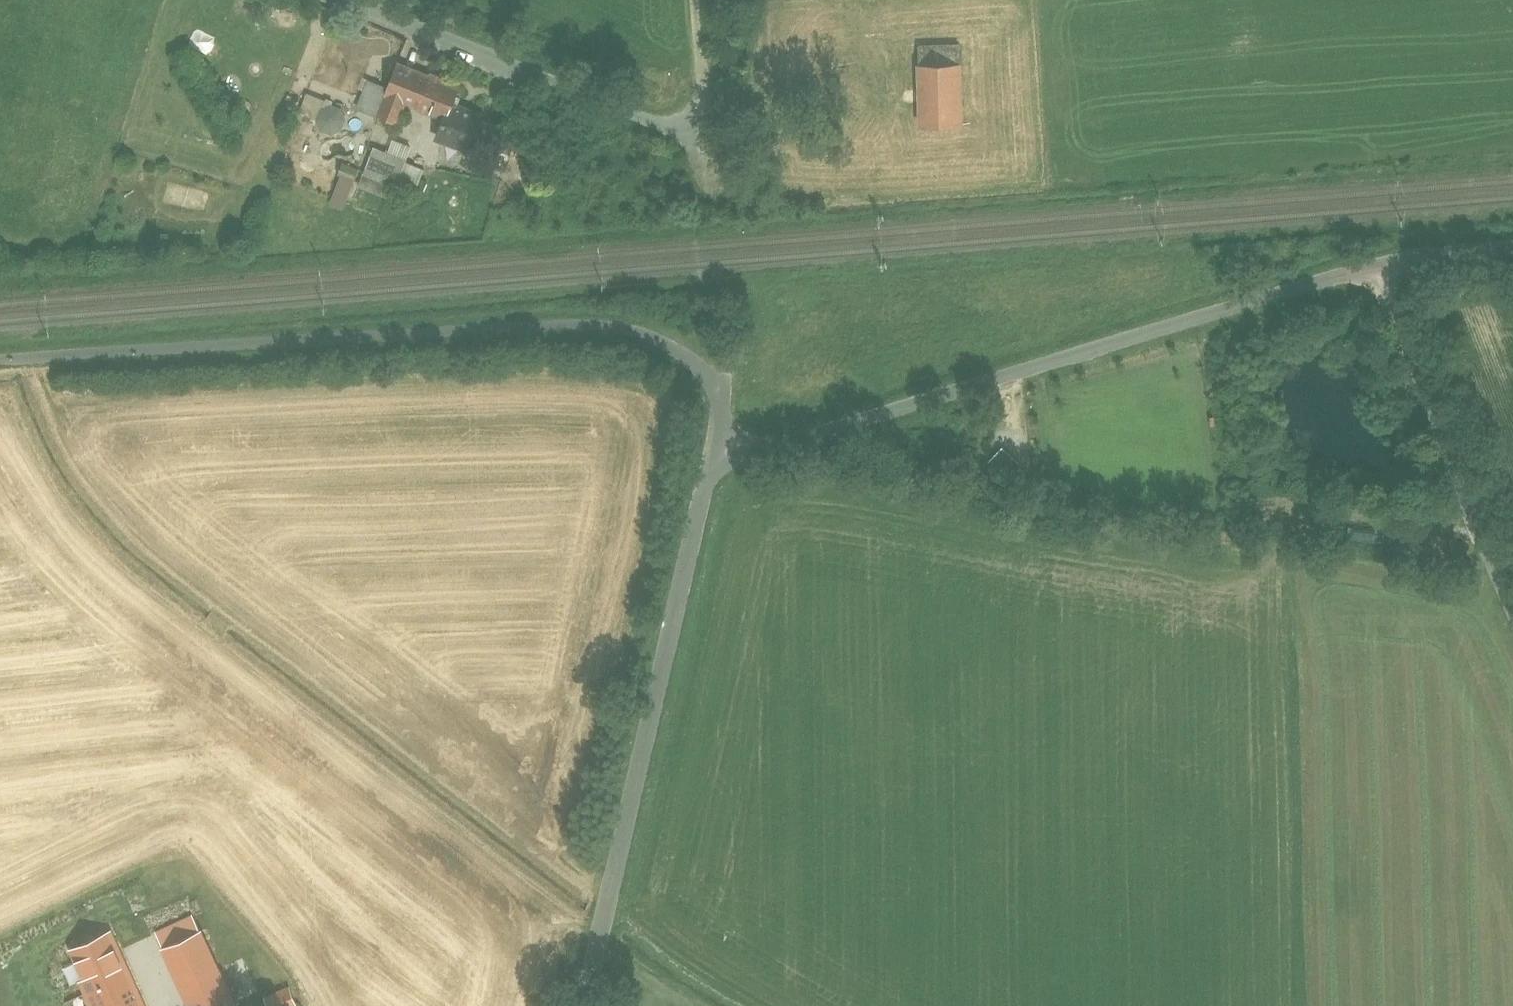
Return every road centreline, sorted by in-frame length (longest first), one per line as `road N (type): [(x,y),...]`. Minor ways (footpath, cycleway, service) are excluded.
road 1 (unclassified): [(711,443),(716,383),(705,366),(603,321),(0,358)]
road 2 (residential): [(711,443),(754,446),(870,419),(1381,264)]
road 3 (residential): [(584,1005),(711,443)]
road 4 (residential): [(361,0),(709,140)]
road 5 (unclassified): [(1381,264),(1400,294),(1512,599)]
road 6 (residential): [(1381,264),(1512,248)]

